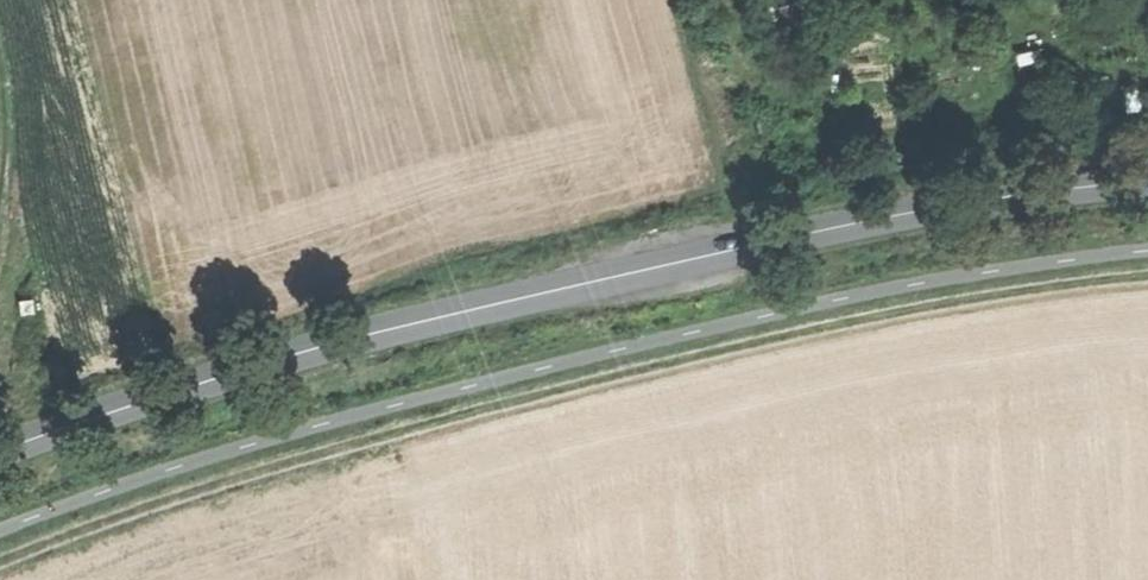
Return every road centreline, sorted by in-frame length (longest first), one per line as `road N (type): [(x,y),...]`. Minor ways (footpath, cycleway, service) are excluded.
road 1 (track): [(1147,276),(865,317),(563,388),(339,448),(0,563)]
road 2 (tertiary): [(0,440),(731,242),(1147,179)]

